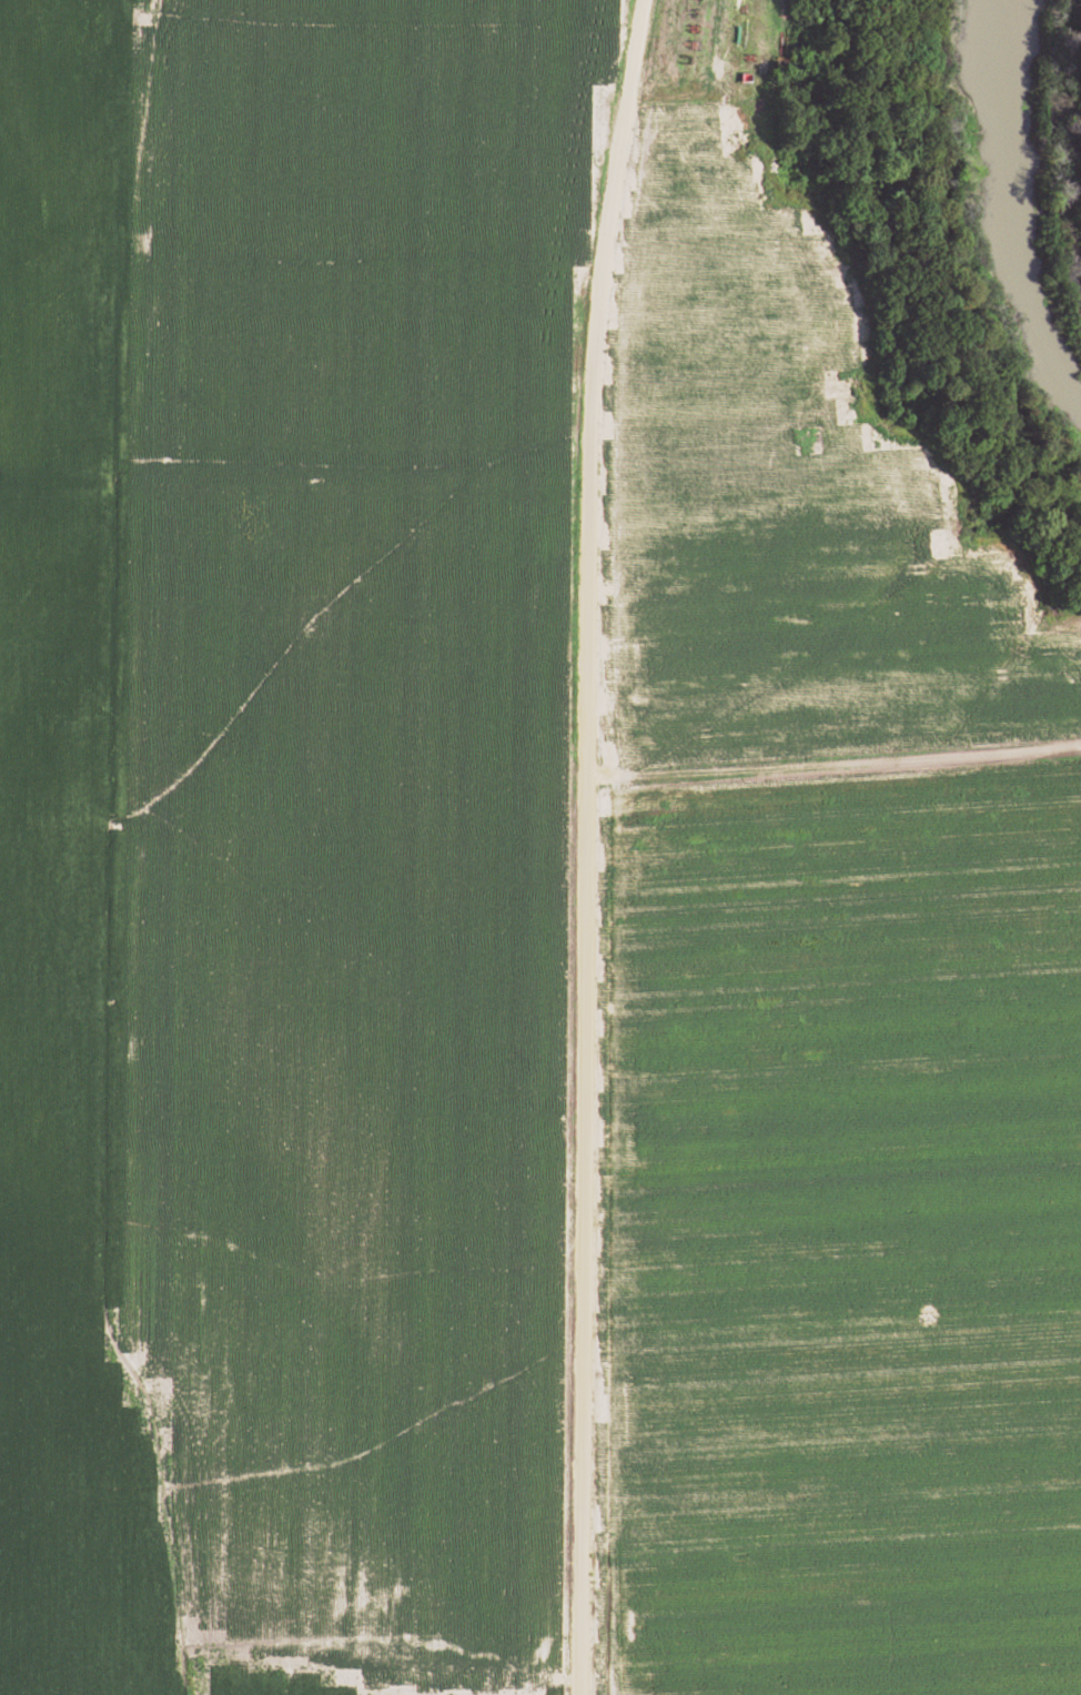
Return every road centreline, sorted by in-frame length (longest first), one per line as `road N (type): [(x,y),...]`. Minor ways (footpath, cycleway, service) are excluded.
road 1 (residential): [(574,1694),(579,775)]
road 2 (residential): [(579,775),(586,383),(600,231),(638,0)]
road 3 (track): [(1080,752),(579,775)]
road 4 (track): [(574,1679),(395,1668),(390,1678),(362,1678),(339,1623),(189,1618)]

